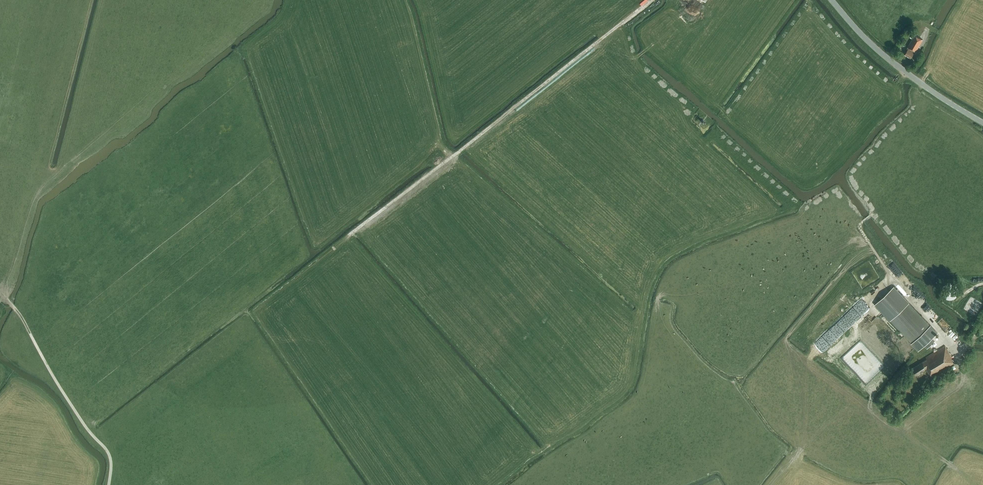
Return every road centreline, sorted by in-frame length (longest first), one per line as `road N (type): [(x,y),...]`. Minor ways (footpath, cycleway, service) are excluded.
road 1 (tertiary): [(982,122),(888,58),(832,0)]

